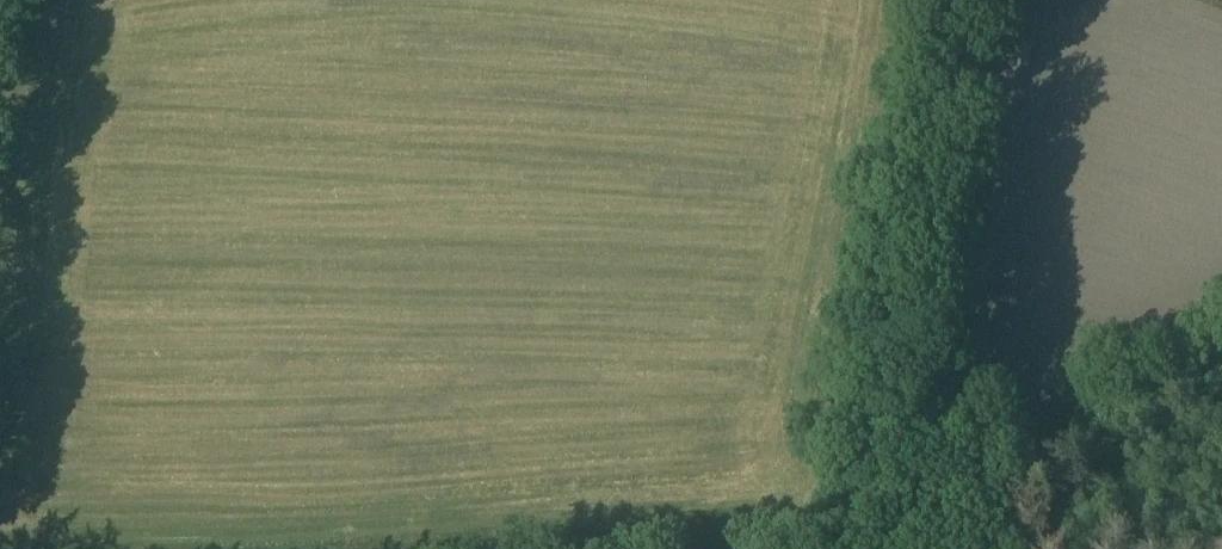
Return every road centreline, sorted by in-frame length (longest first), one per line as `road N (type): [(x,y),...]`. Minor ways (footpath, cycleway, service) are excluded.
road 1 (track): [(961,0),(936,82),(853,548)]

